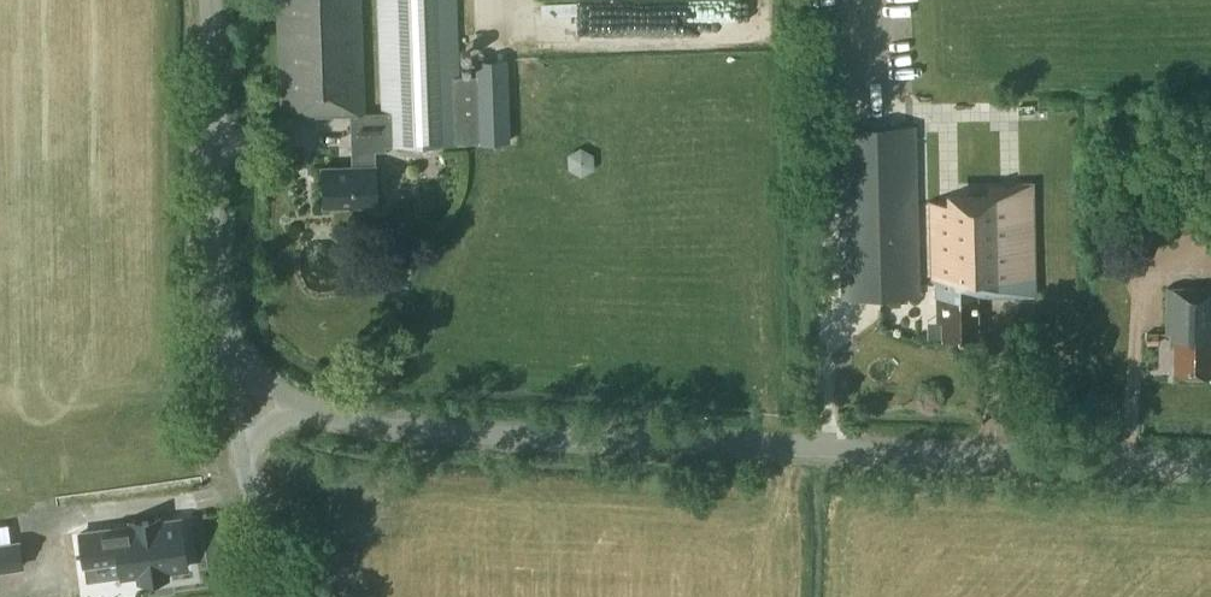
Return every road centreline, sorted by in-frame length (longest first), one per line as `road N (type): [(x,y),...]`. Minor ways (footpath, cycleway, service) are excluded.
road 1 (tertiary): [(1210,466),(419,429),(299,404)]
road 2 (tertiary): [(221,329),(209,0)]
road 3 (unclassified): [(285,596),(246,460)]
road 4 (unclassified): [(246,460),(221,329)]

